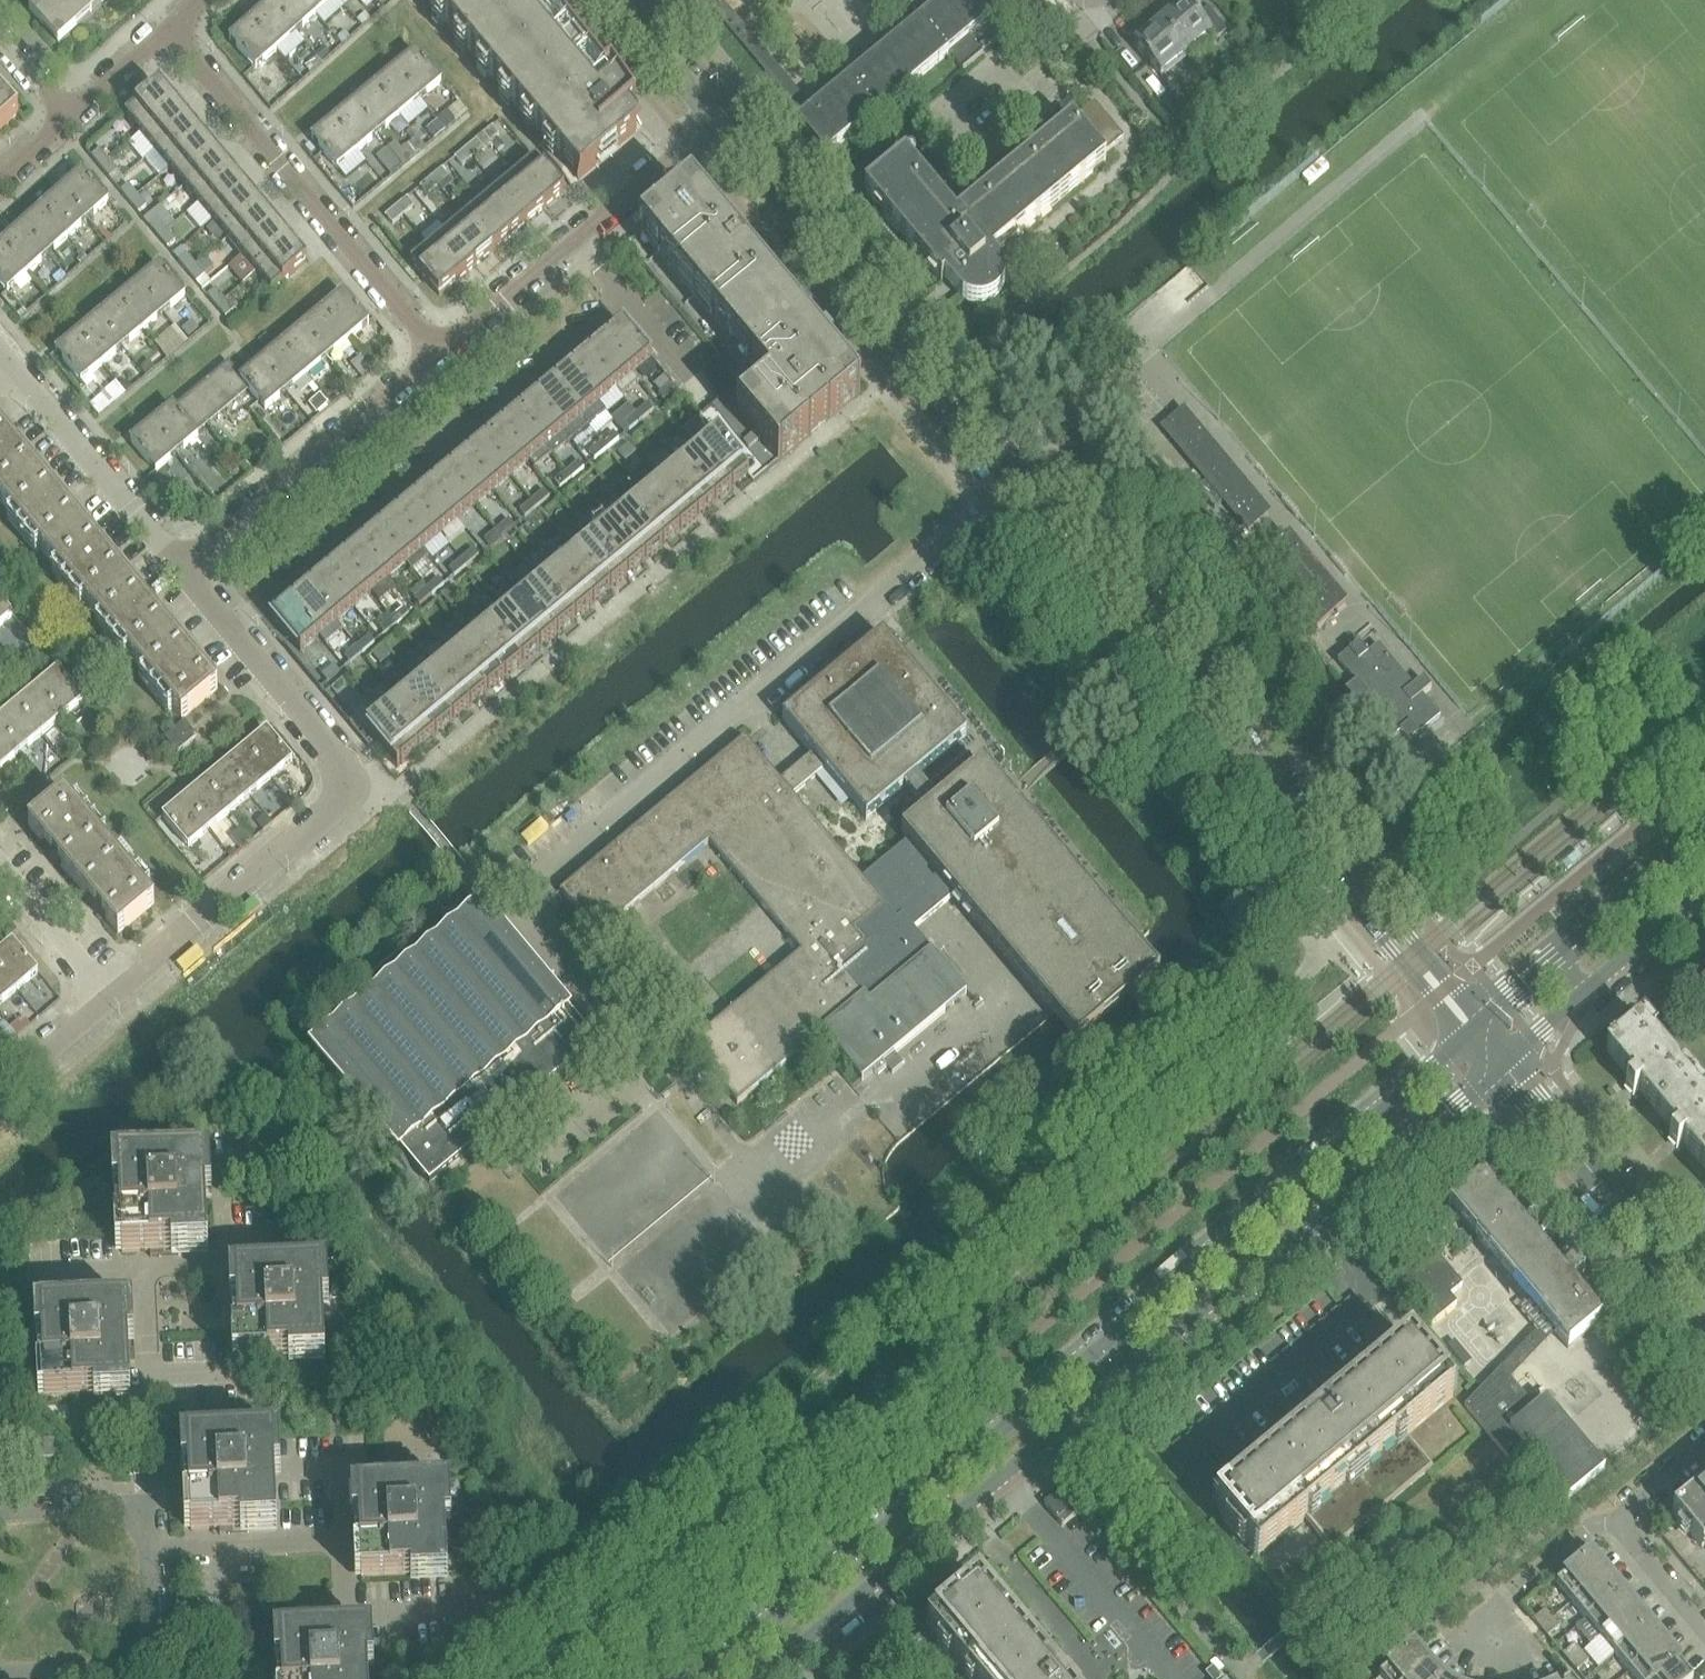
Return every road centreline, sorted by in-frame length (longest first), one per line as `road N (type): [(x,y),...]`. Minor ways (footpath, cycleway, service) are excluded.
road 1 (residential): [(1473,1027),(719,120)]
road 2 (tertiary): [(1473,1027),(689,1678)]
road 3 (tertiary): [(752,1678),(1501,1063)]
road 4 (residential): [(115,997),(368,780),(181,566)]
road 5 (residential): [(168,28),(439,352)]
road 6 (residential): [(439,352),(719,120)]
road 7 (residential): [(0,1509),(153,1500),(161,1628),(147,1661),(115,1678)]
road 8 (residential): [(181,566),(439,352)]
road 9 (residential): [(1704,1309),(1501,1063)]
road 10 (tertiary): [(1704,833),(1473,1027)]
road 11 (tertiary): [(1501,1063),(1704,893)]
road 12 (residential): [(181,566),(16,368)]
road 13 (residential): [(1704,1451),(1634,1511),(1626,1527),(1704,1628)]
road 14 (residential): [(115,997),(0,870)]
road 15 (residential): [(719,120),(617,0)]
road 16 (residential): [(0,1093),(115,997)]
road 17 (residential): [(168,28),(71,115)]

